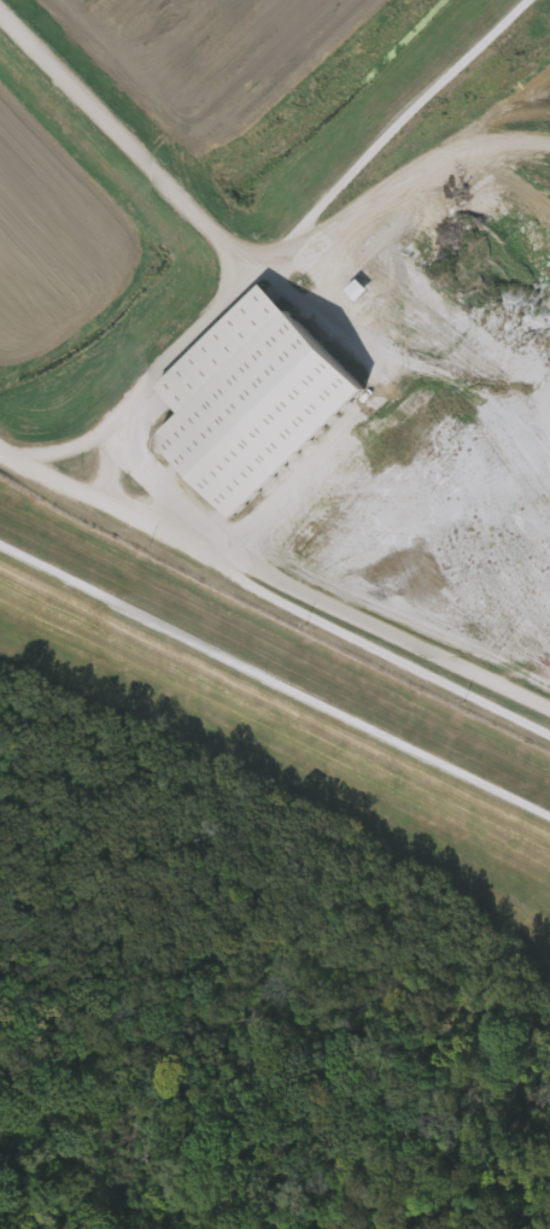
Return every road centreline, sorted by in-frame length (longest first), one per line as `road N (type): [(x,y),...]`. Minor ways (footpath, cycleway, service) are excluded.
road 1 (residential): [(549,820),(0,552)]

